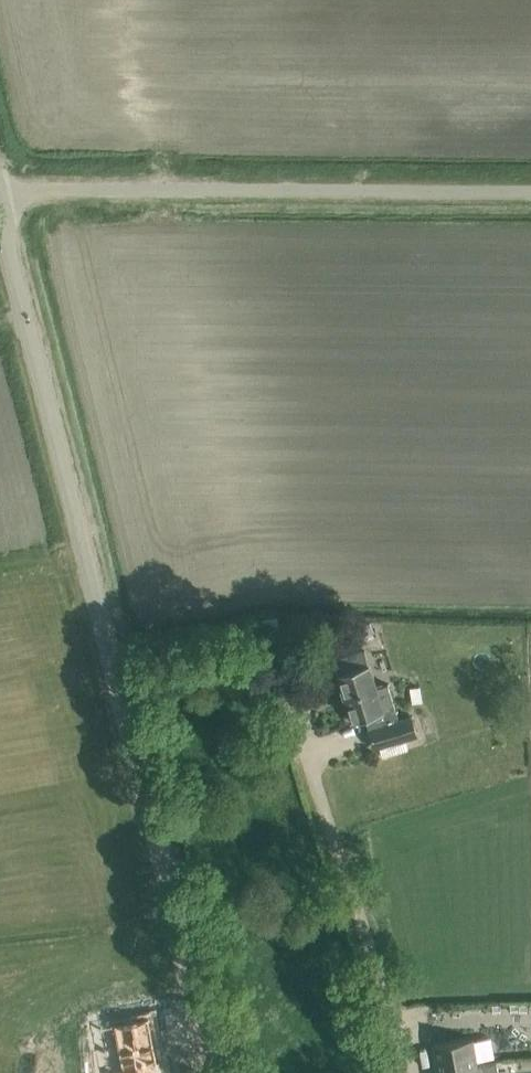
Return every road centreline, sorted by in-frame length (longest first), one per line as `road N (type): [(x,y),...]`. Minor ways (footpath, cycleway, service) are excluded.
road 1 (unclassified): [(216,1072),(0,197)]
road 2 (unclassified): [(0,193),(530,192)]
road 3 (residential): [(408,1072),(289,687)]

